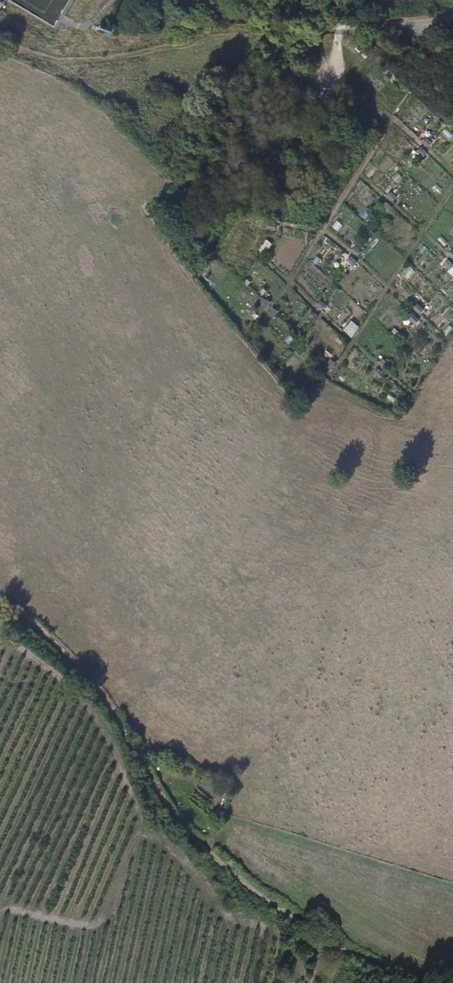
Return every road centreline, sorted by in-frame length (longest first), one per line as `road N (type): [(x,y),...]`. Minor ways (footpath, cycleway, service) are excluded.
road 1 (track): [(0,603),(95,692),(147,783),(226,875),(285,920),(405,982)]

